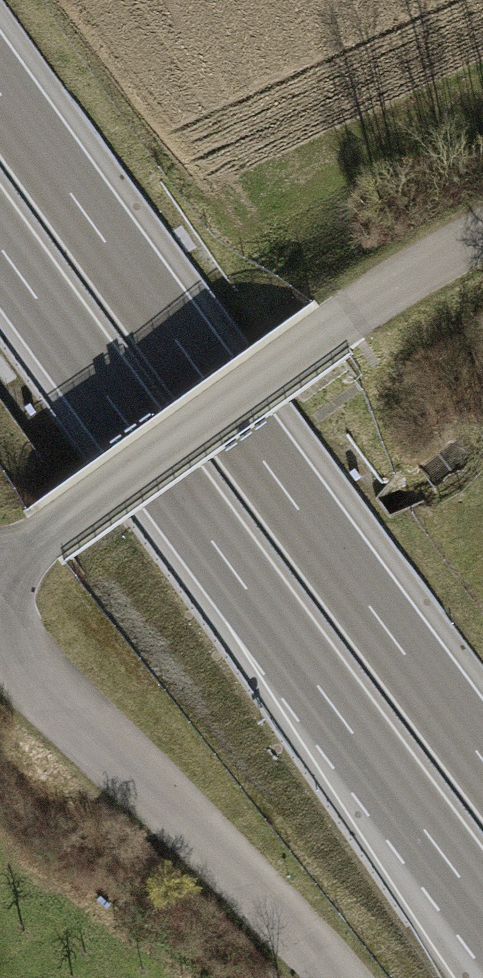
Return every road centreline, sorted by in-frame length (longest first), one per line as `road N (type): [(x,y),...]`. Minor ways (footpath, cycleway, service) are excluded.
road 1 (motorway): [(482,755),(0,90)]
road 2 (motorway): [(0,250),(482,911)]

